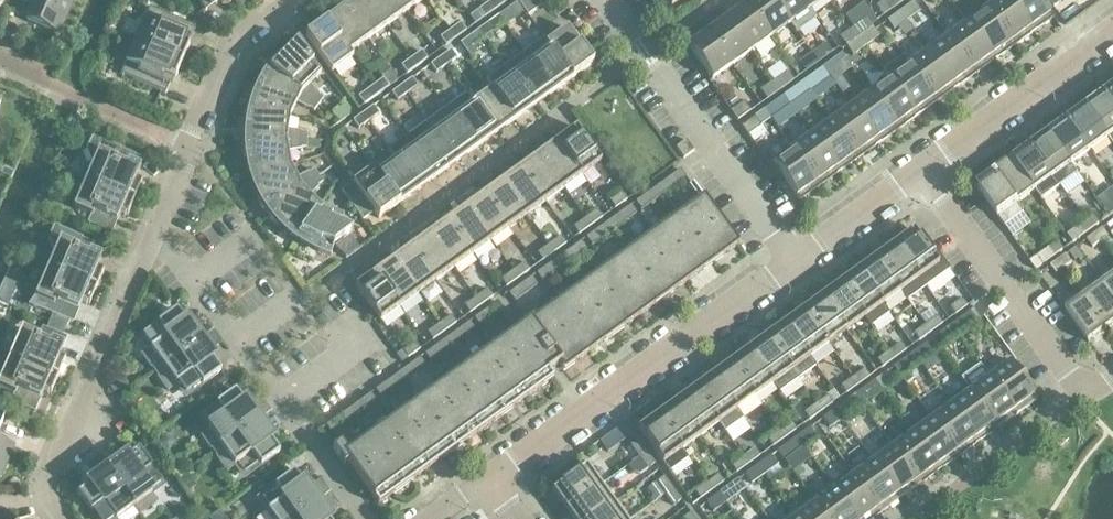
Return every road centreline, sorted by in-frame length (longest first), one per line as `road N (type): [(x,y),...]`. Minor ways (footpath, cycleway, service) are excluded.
road 1 (residential): [(235,341),(645,53)]
road 2 (residential): [(490,484),(794,263)]
road 3 (residential): [(69,518),(47,487),(150,243)]
road 4 (residential): [(150,243),(230,41),(286,0)]
road 5 (residential): [(1078,399),(926,174)]
road 6 (residential): [(794,263),(645,53)]
road 7 (residential): [(926,174),(1112,32)]
road 8 (residential): [(362,518),(235,341)]
road 9 (residential): [(794,263),(926,174)]
road 10 (residential): [(235,341),(174,254),(150,243)]

